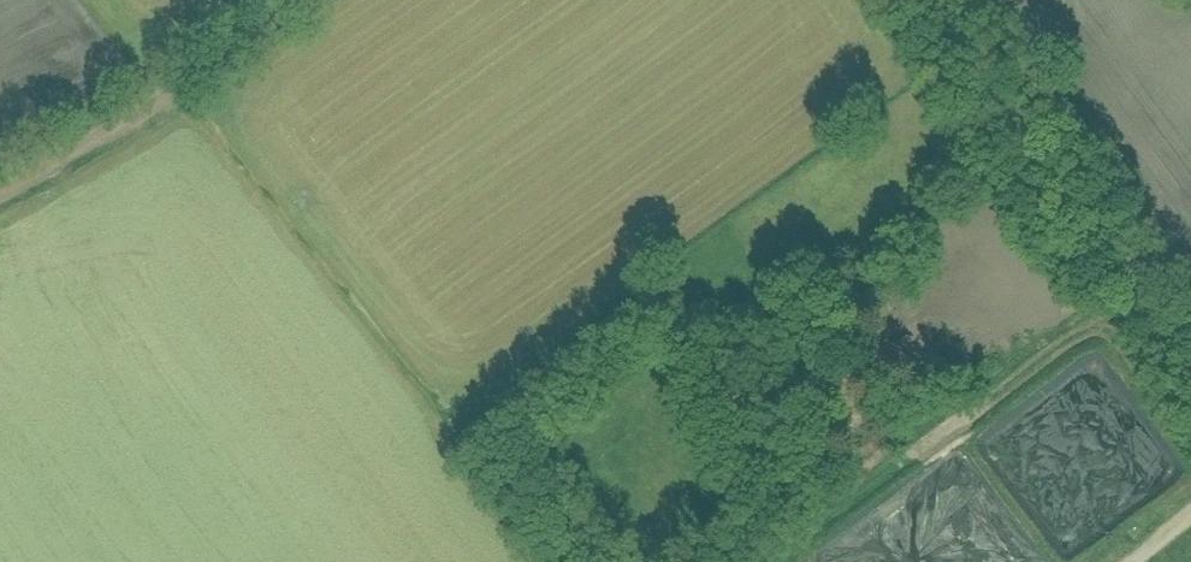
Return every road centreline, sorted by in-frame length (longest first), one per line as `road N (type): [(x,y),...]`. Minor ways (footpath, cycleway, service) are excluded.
road 1 (unclassified): [(1190,360),(922,0)]
road 2 (track): [(0,192),(309,0)]

